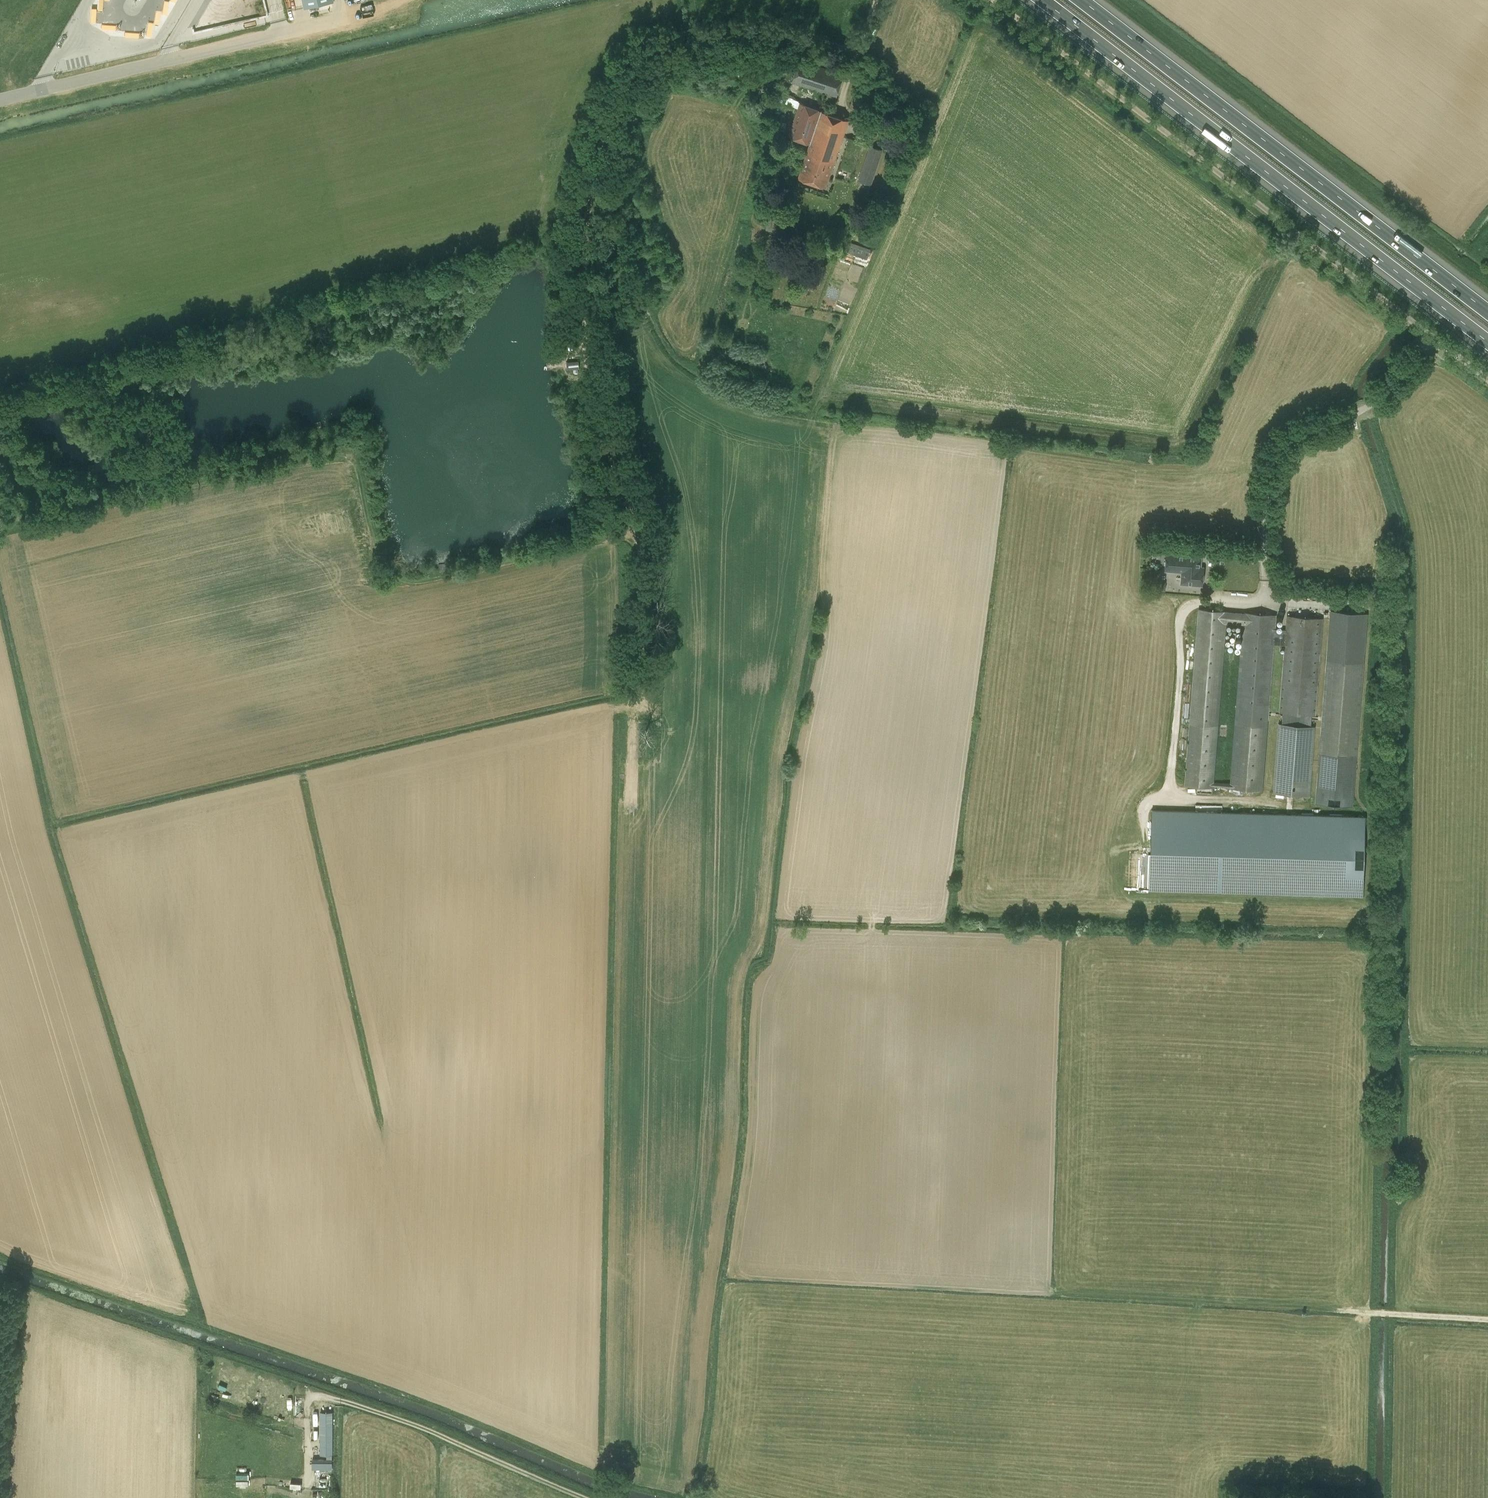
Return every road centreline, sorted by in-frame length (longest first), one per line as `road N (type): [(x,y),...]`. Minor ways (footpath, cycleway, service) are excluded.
road 1 (unclassified): [(808,507),(703,1281),(1339,1310)]
road 2 (unclassified): [(1266,531),(1362,537),(1339,1310)]
road 3 (unclassified): [(0,680),(725,503),(808,507)]
road 4 (unclassified): [(125,1249),(512,1396),(901,1497)]
road 5 (track): [(596,291),(592,229),(0,384)]
road 6 (motorway): [(1044,0),(1487,341)]
road 7 (unclassified): [(125,1249),(140,1201),(0,716)]
road 8 (unclassified): [(1433,337),(994,0)]
road 9 (motorway): [(1487,312),(1081,0)]
road 10 (unclassified): [(808,507),(1266,531)]
road 11 (track): [(855,54),(756,26),(685,34),(662,45),(631,91),(605,157),(592,229)]
road 12 (unclassified): [(931,149),(817,433),(808,507)]
road 13 (unclassified): [(349,17),(0,99)]
road 14 (unclassified): [(1433,337),(1376,402),(1281,445),(1270,470),(1266,531)]
road 15 (track): [(586,1497),(336,1399)]
road 16 (unclassified): [(1339,1310),(1335,1449),(1321,1497)]
road 17 (track): [(1487,1319),(1339,1310)]
road 18 (unclassified): [(0,1202),(125,1249)]

